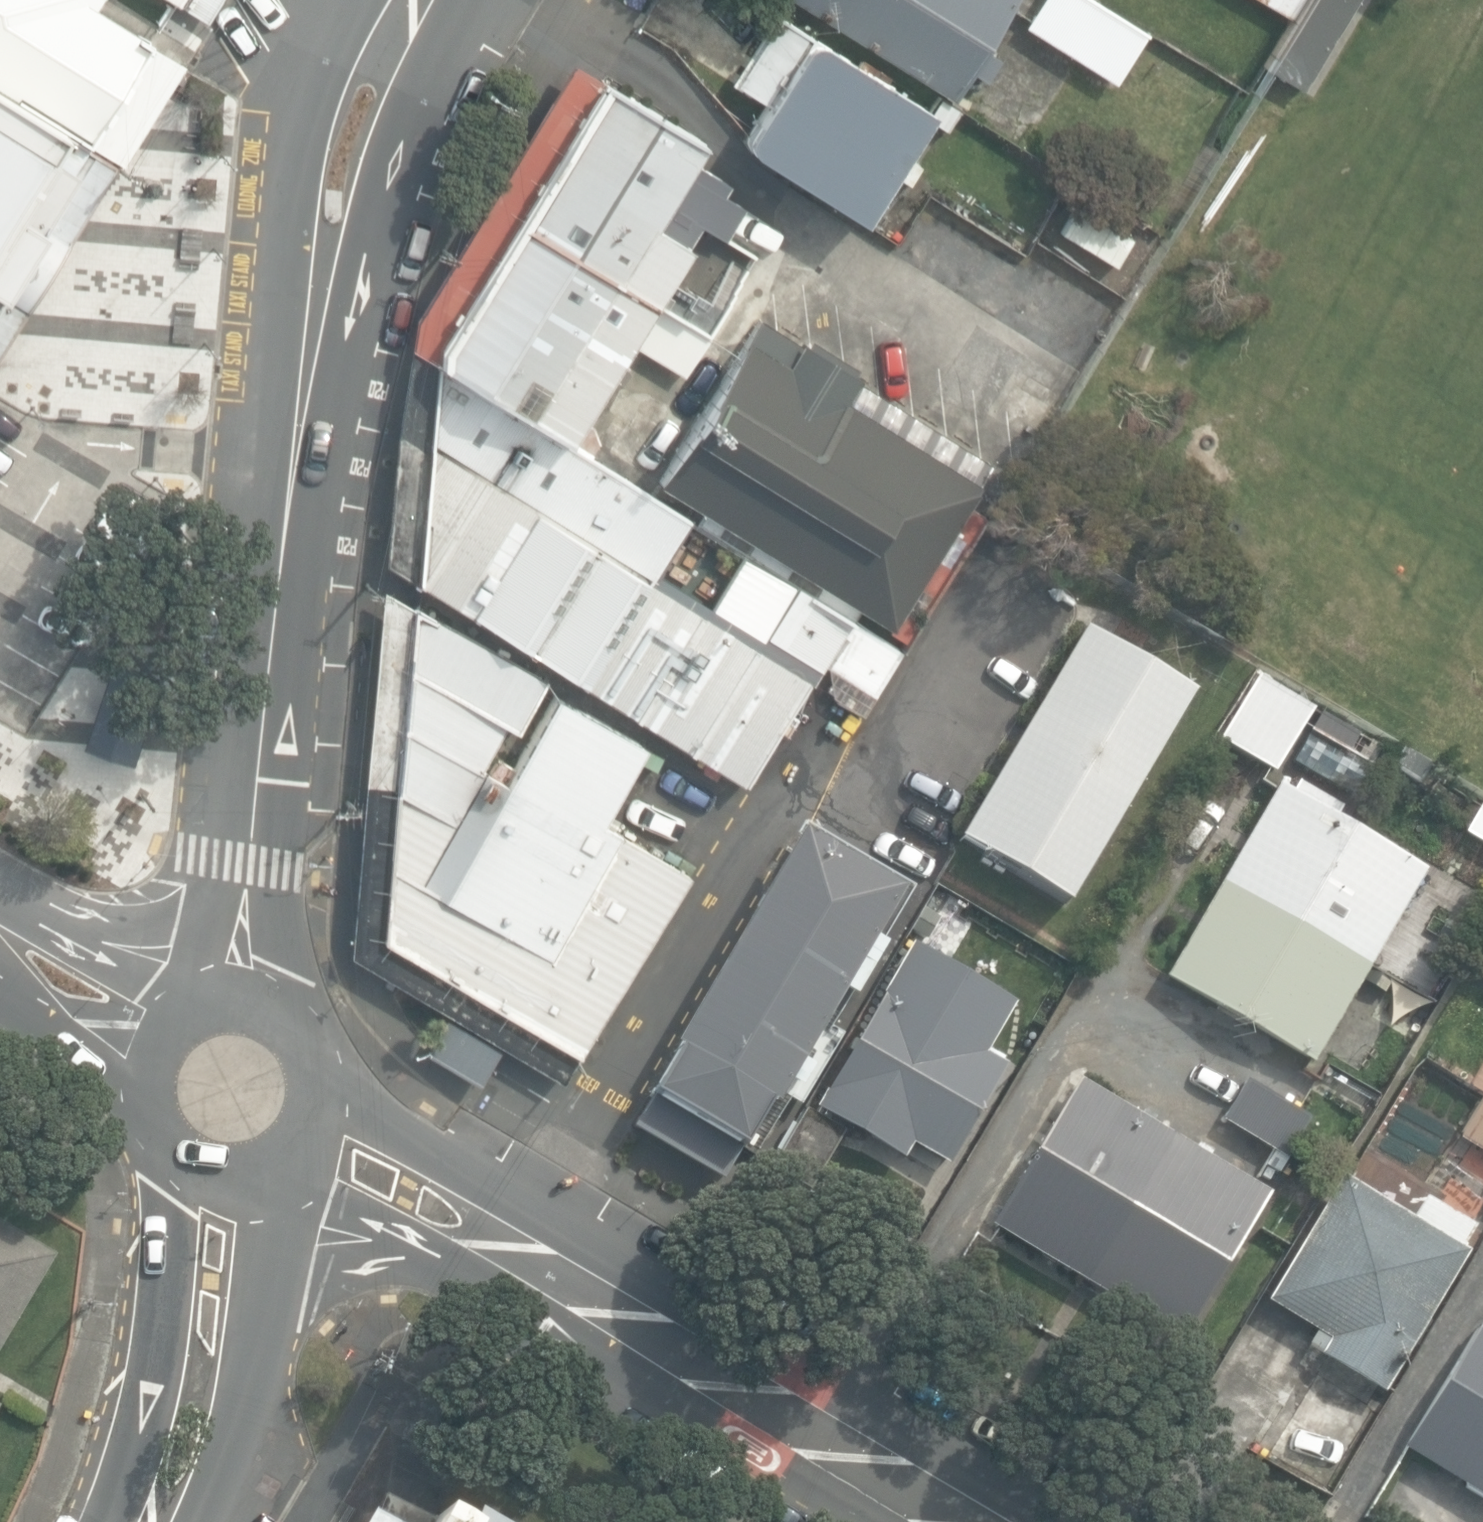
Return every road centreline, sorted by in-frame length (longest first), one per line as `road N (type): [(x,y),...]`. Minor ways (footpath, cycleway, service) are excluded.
road 1 (secondary): [(977,1521),(317,1144)]
road 2 (tertiary): [(284,579),(260,456),(287,230),(316,98),(384,0)]
road 3 (tertiary): [(437,0),(284,579)]
road 4 (tertiary): [(236,988),(284,579)]
road 5 (residential): [(154,1521),(190,1427),(209,1314),(210,1170)]
road 6 (secondary): [(236,988),(295,1002),(334,1048),(337,1109),(317,1144)]
road 7 (secondary): [(157,1053),(0,955)]
road 8 (secondary): [(210,1170),(163,1129),(153,1099),(157,1053)]

